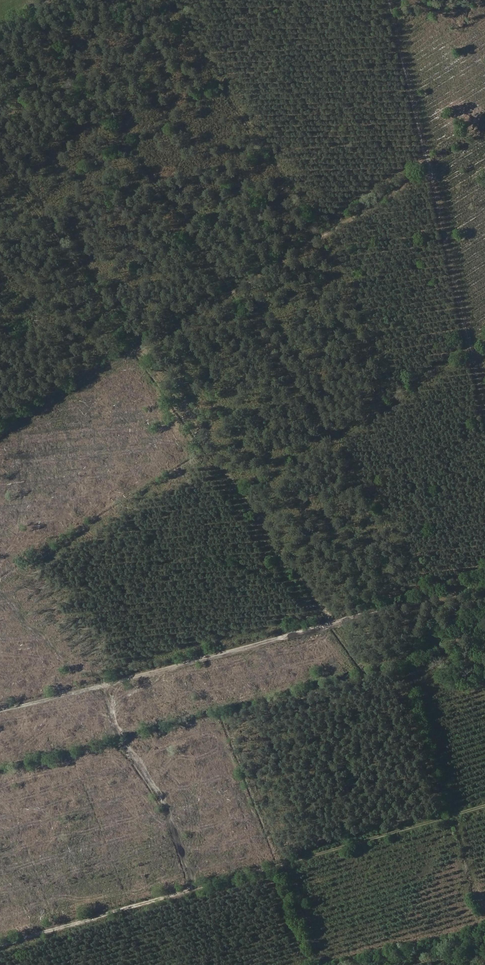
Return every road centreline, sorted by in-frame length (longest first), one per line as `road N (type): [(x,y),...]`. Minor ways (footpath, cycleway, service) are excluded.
road 1 (track): [(0,946),(484,807)]
road 2 (track): [(390,0),(484,412)]

